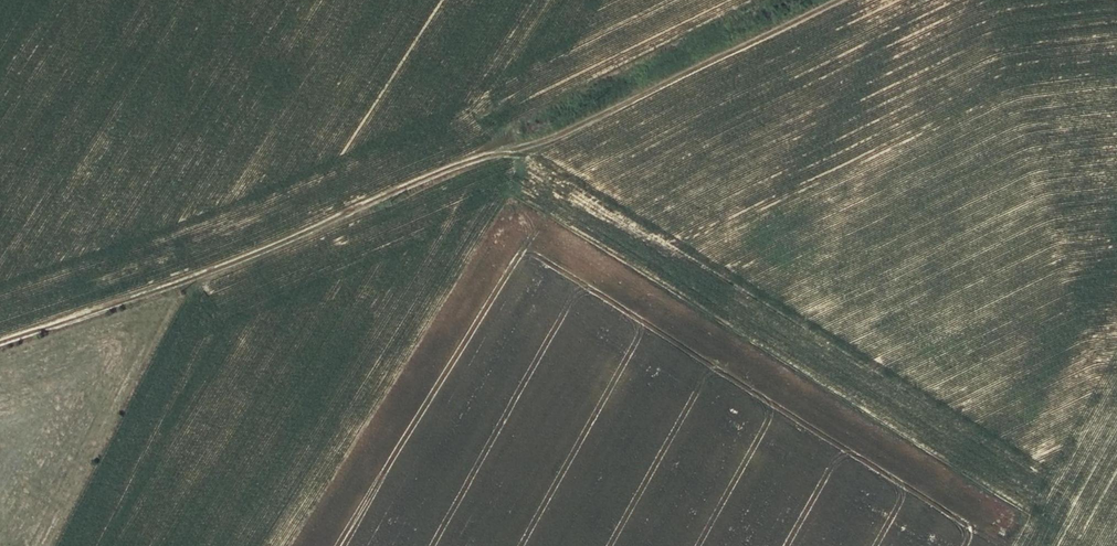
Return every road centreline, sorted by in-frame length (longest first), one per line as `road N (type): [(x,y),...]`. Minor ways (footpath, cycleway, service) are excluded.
road 1 (track): [(0,340),(297,232),(506,138),(553,130),(823,0)]

